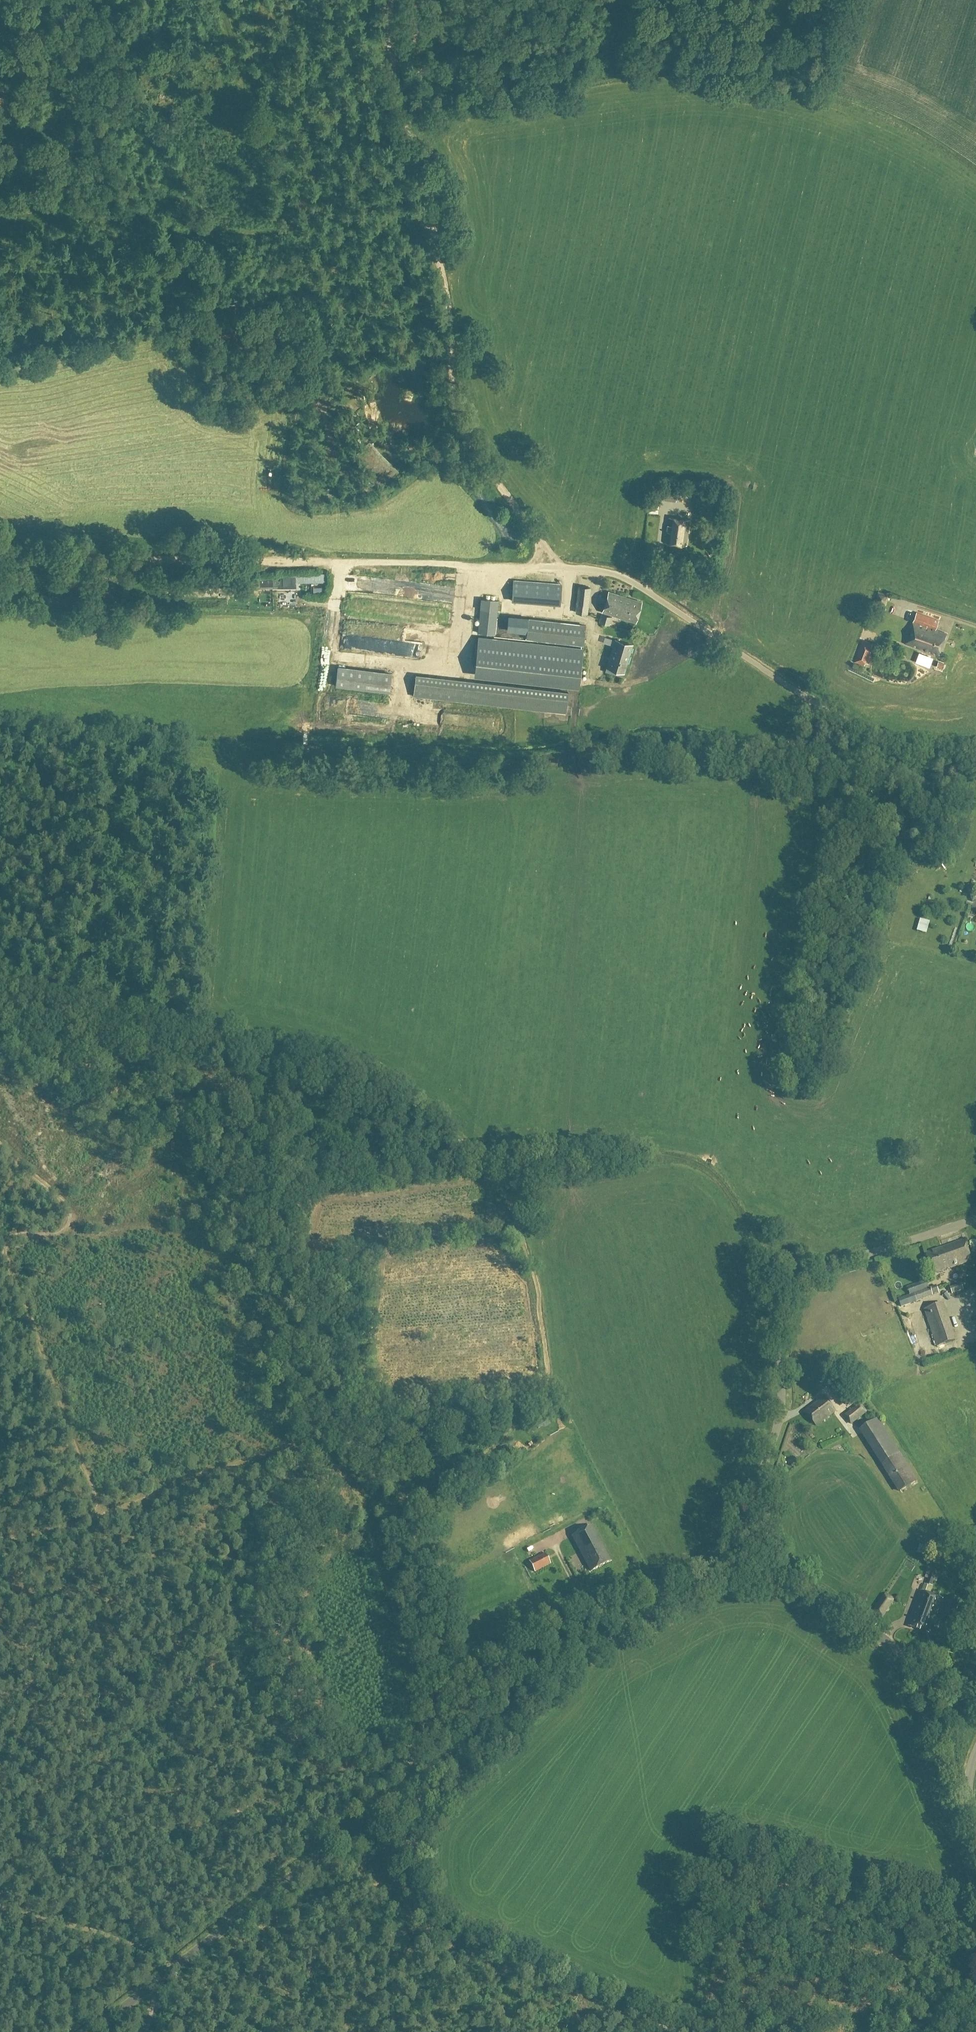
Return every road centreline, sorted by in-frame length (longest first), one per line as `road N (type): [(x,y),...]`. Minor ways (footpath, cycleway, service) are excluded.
road 1 (unclassified): [(86,2031),(502,1721),(713,1580)]
road 2 (track): [(549,565),(448,404),(442,281),(396,77),(389,0)]
road 3 (track): [(975,174),(904,128),(850,106),(676,73),(405,117)]
road 4 (track): [(494,1184),(476,1153),(428,1108),(351,1061),(307,1045),(34,988),(0,958)]
road 5 (unclassified): [(975,754),(880,744),(636,585),(549,565)]
road 6 (track): [(219,0),(376,435)]
road 7 (track): [(0,557),(455,564)]
road 8 (track): [(357,1513),(534,1428),(549,1410),(528,1256),(494,1184)]
road 9 (unclassified): [(756,1485),(779,1424),(779,1331),(800,1284),(821,1270),(975,1220)]
road 10 (track): [(763,1250),(719,1179),(698,1163),(510,1151),(494,1184)]
road 11 (unclassified): [(966,1803),(892,1650),(830,1600),(785,1578)]
road 12 (track): [(103,1511),(195,1483),(209,1487),(280,1454),(312,1459),(335,1476),(357,1513)]
road 13 (track): [(103,1511),(4,1242)]
road 14 (track): [(574,753),(657,740),(767,756),(786,745),(816,706)]
road 15 (track): [(4,1242),(73,1235),(57,1194),(0,1141)]

